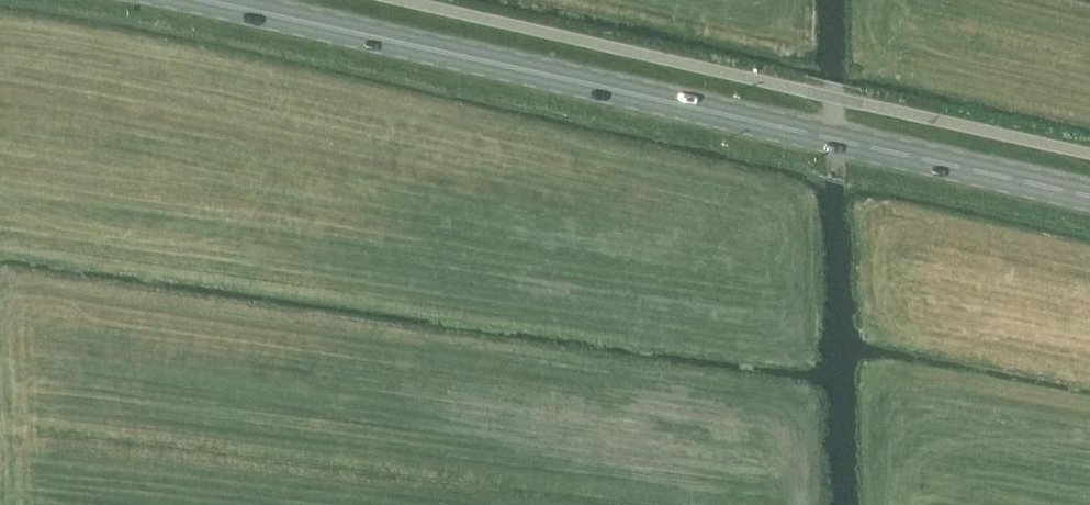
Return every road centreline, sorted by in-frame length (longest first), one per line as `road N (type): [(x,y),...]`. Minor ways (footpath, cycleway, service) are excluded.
road 1 (secondary): [(1089,194),(512,63),(184,0)]

